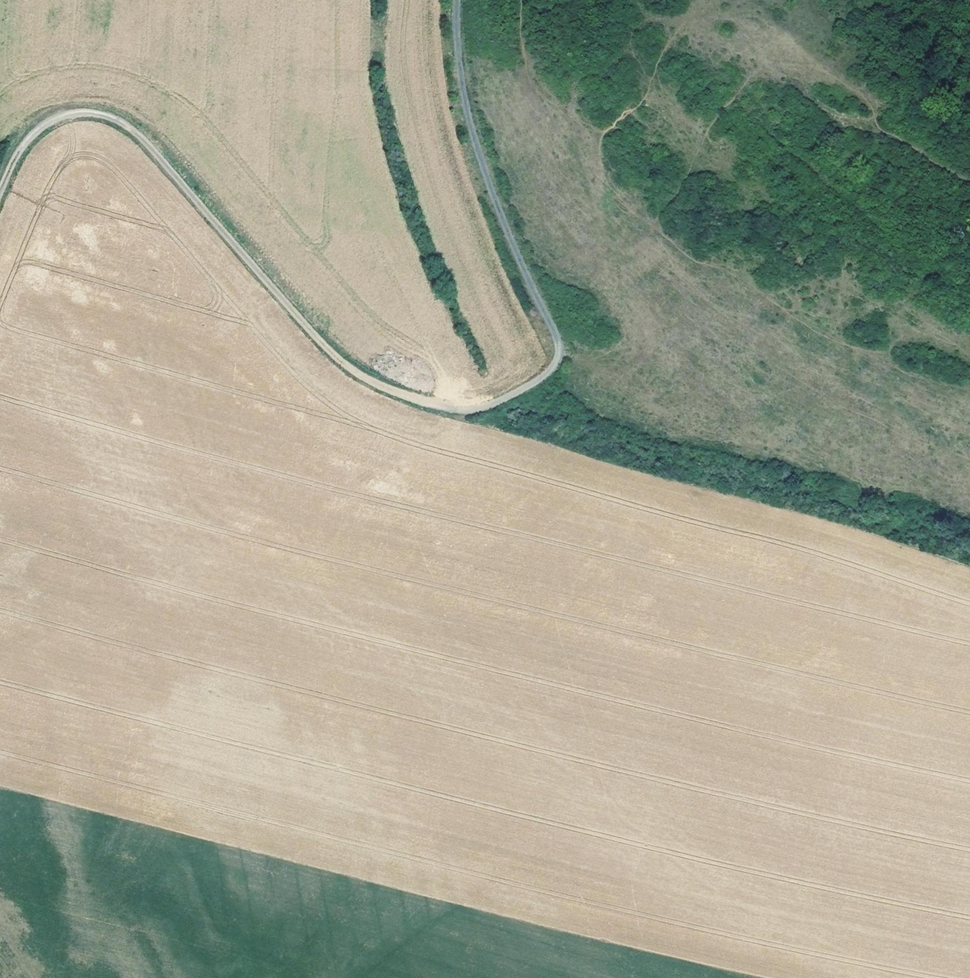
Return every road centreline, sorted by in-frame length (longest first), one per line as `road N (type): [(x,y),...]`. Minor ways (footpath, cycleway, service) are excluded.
road 1 (unclassified): [(0,197),(31,138),(50,126),(83,118),(116,124),(354,372),(439,407),(485,408),(545,377),(558,346),(480,161),(460,69),(457,0)]

